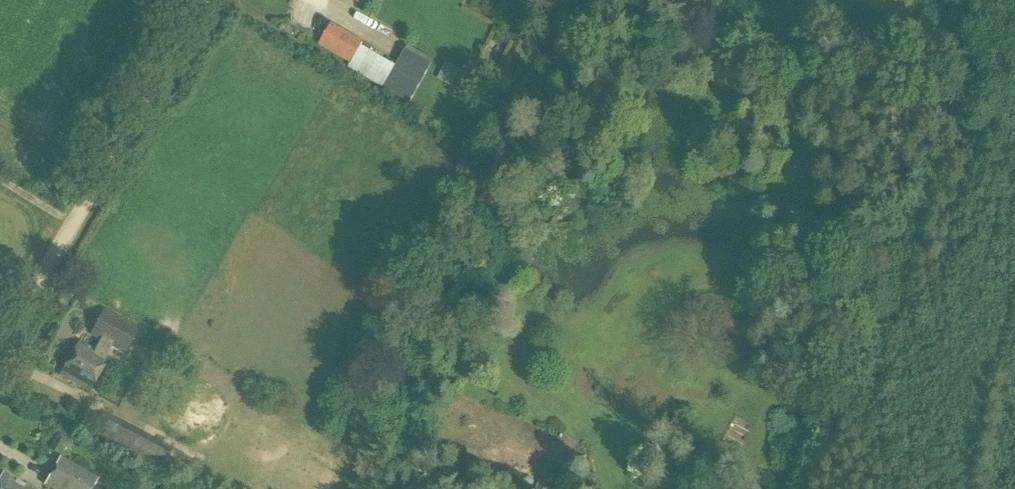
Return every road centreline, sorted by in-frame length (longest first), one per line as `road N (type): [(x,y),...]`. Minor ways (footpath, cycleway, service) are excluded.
road 1 (track): [(0,350),(203,0)]

